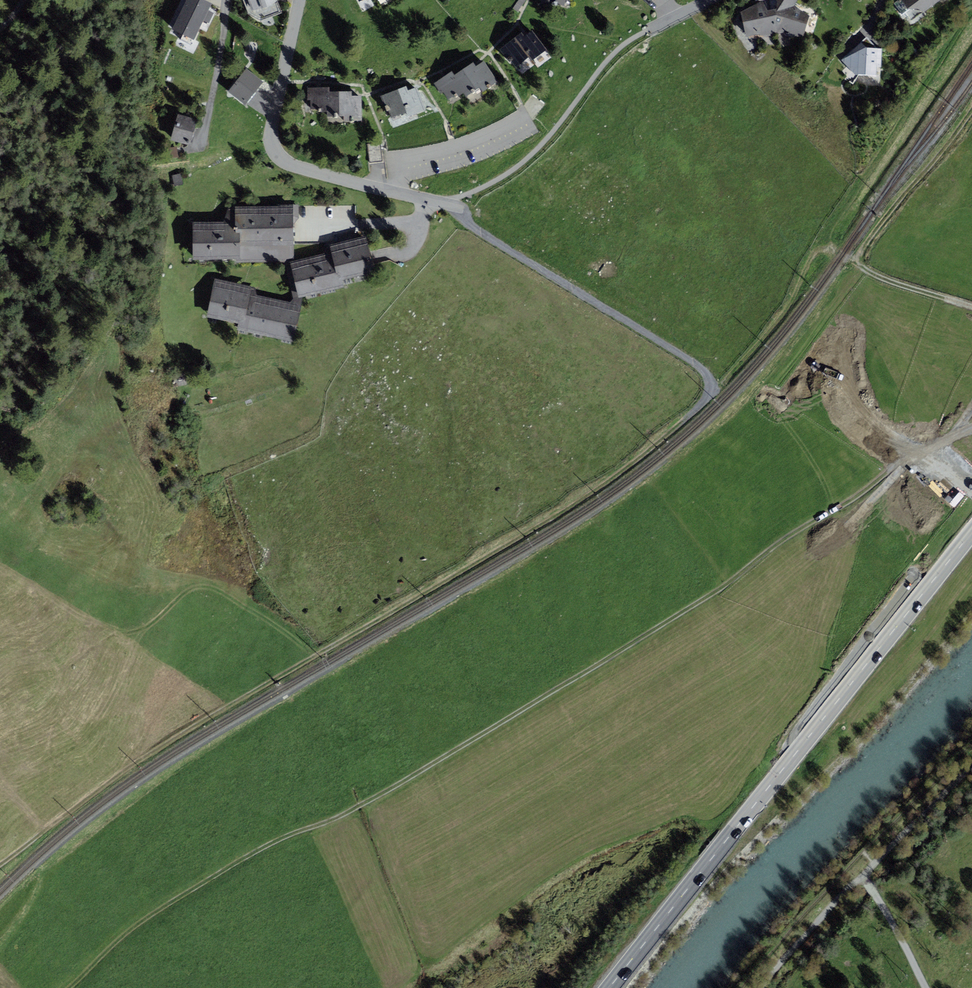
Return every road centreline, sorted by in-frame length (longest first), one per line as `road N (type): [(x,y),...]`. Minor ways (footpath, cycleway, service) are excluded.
road 1 (track): [(971,429),(905,461),(719,589),(401,783),(192,889),(131,929),(69,987)]
road 2 (track): [(0,865),(161,747),(610,479),(735,369),(786,310),(822,248)]
road 3 (primary): [(971,533),(610,987)]
road 4 (residential): [(464,207),(277,155),(273,122),(299,0)]
road 5 (track): [(971,306),(853,261),(971,108)]
road 6 (track): [(717,388),(534,242),(464,207)]
road 7 (track): [(447,203),(527,158),(607,61),(651,30)]
road 8 (track): [(971,765),(863,875)]
road 9 (track): [(863,875),(762,987)]
road 10 (track): [(926,987),(863,875)]

